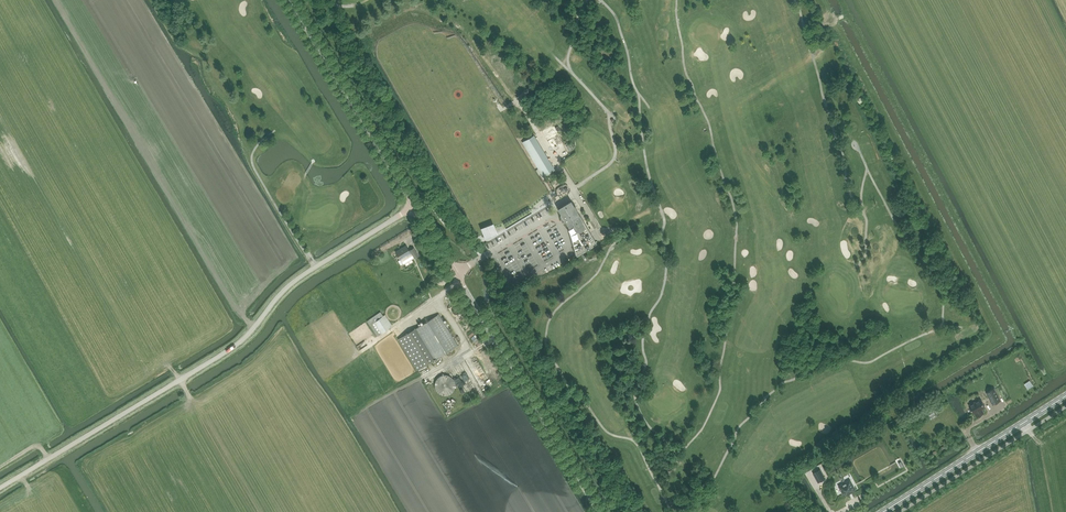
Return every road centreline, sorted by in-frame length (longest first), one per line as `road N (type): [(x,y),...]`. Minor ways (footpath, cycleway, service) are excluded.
road 1 (unclassified): [(0,487),(228,350),(300,277),(412,205)]
road 2 (tertiary): [(599,511),(412,205)]
road 3 (tertiary): [(412,205),(289,0)]
road 4 (secondary): [(883,511),(1065,396)]

